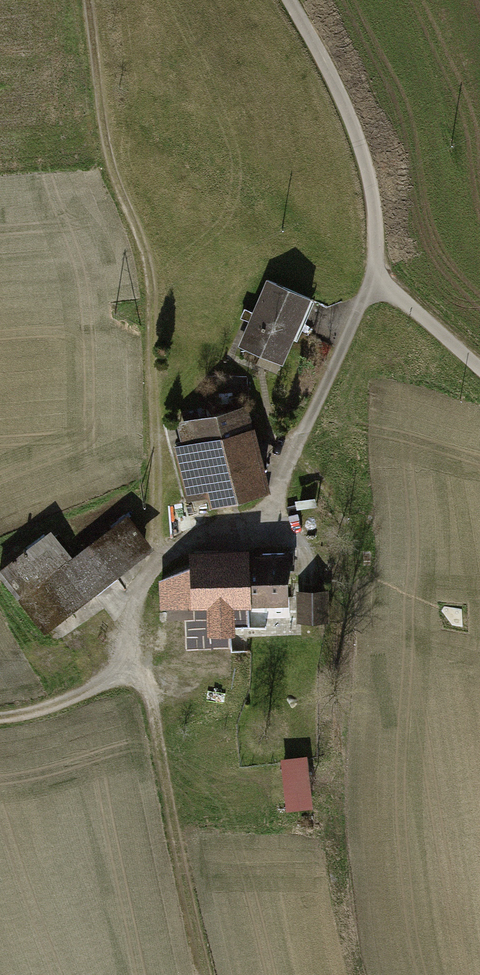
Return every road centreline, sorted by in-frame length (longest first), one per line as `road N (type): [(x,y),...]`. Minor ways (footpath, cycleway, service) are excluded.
road 1 (track): [(86,0),(116,181),(149,255),(160,553)]
road 2 (unclassified): [(291,0),(355,128),(377,226),(372,284),(479,373)]
road 3 (track): [(137,608),(206,974)]
road 4 (track): [(160,553),(279,500),(372,284)]
road 5 (track): [(160,553),(103,687),(0,718)]

